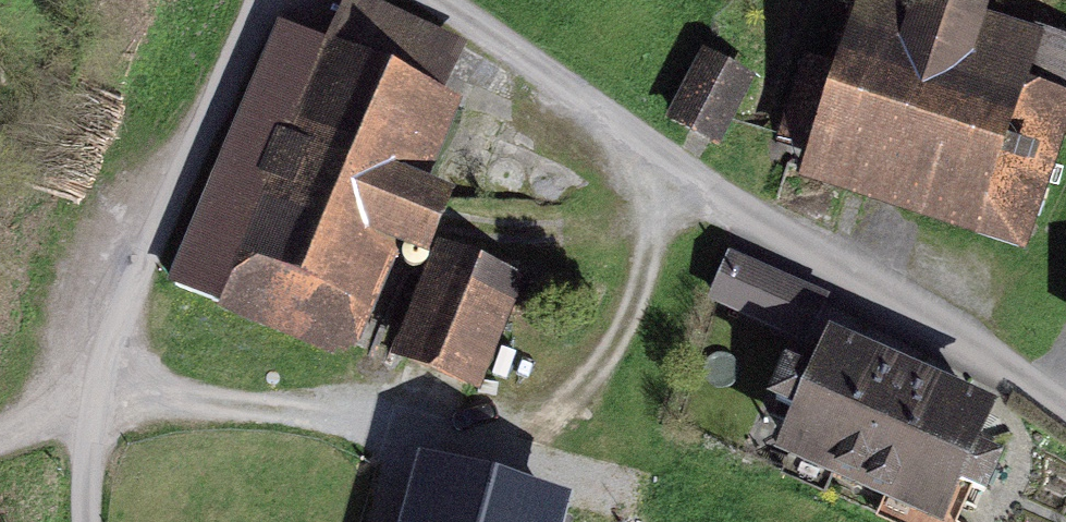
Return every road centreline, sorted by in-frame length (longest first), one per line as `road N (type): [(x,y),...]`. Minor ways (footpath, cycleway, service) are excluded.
road 1 (track): [(425,0),(1065,421)]
road 2 (unclassified): [(287,0),(132,273),(88,402),(86,521)]

